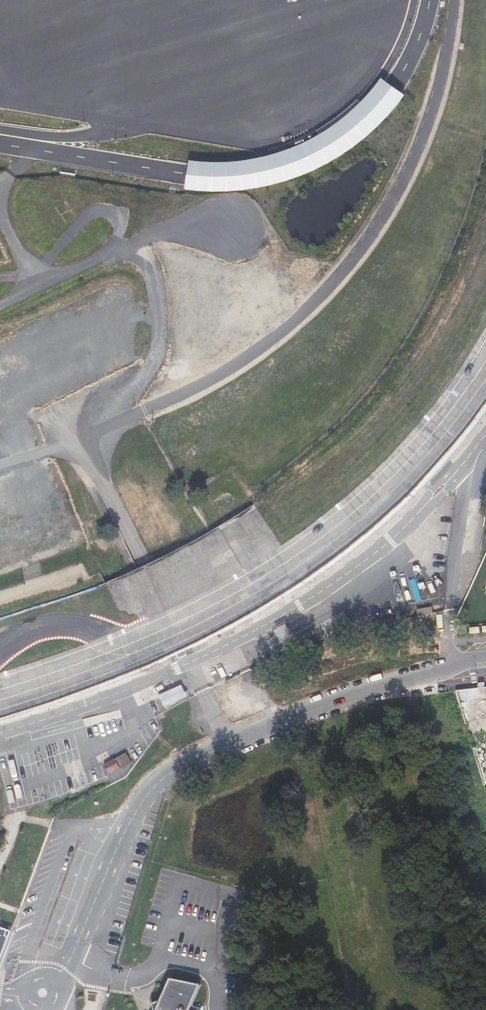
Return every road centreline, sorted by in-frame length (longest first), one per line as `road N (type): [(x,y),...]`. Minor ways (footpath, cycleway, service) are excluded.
road 1 (unclassified): [(53,981),(73,956),(131,813),(159,779),(320,705),(432,674)]

